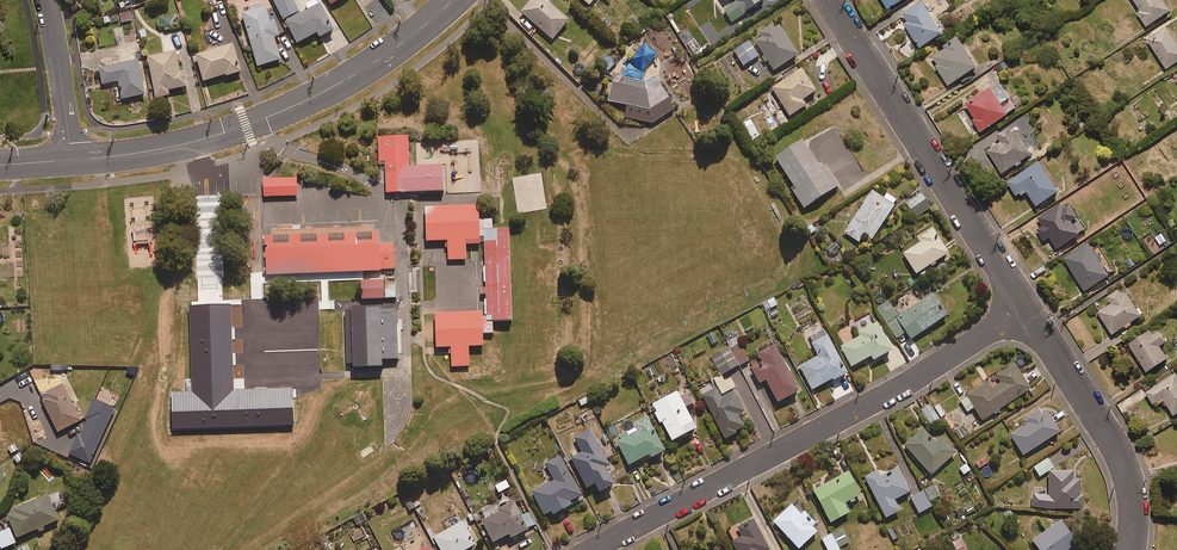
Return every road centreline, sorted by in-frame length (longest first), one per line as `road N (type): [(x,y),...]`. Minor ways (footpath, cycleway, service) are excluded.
road 1 (residential): [(1024,308),(886,395),(588,549)]
road 2 (tertiary): [(453,0),(389,53),(278,114),(188,143),(72,160)]
road 3 (residential): [(829,0),(1024,308)]
road 4 (residential): [(1024,308),(1129,471),(1130,549)]
road 5 (residential): [(72,160),(44,0)]

